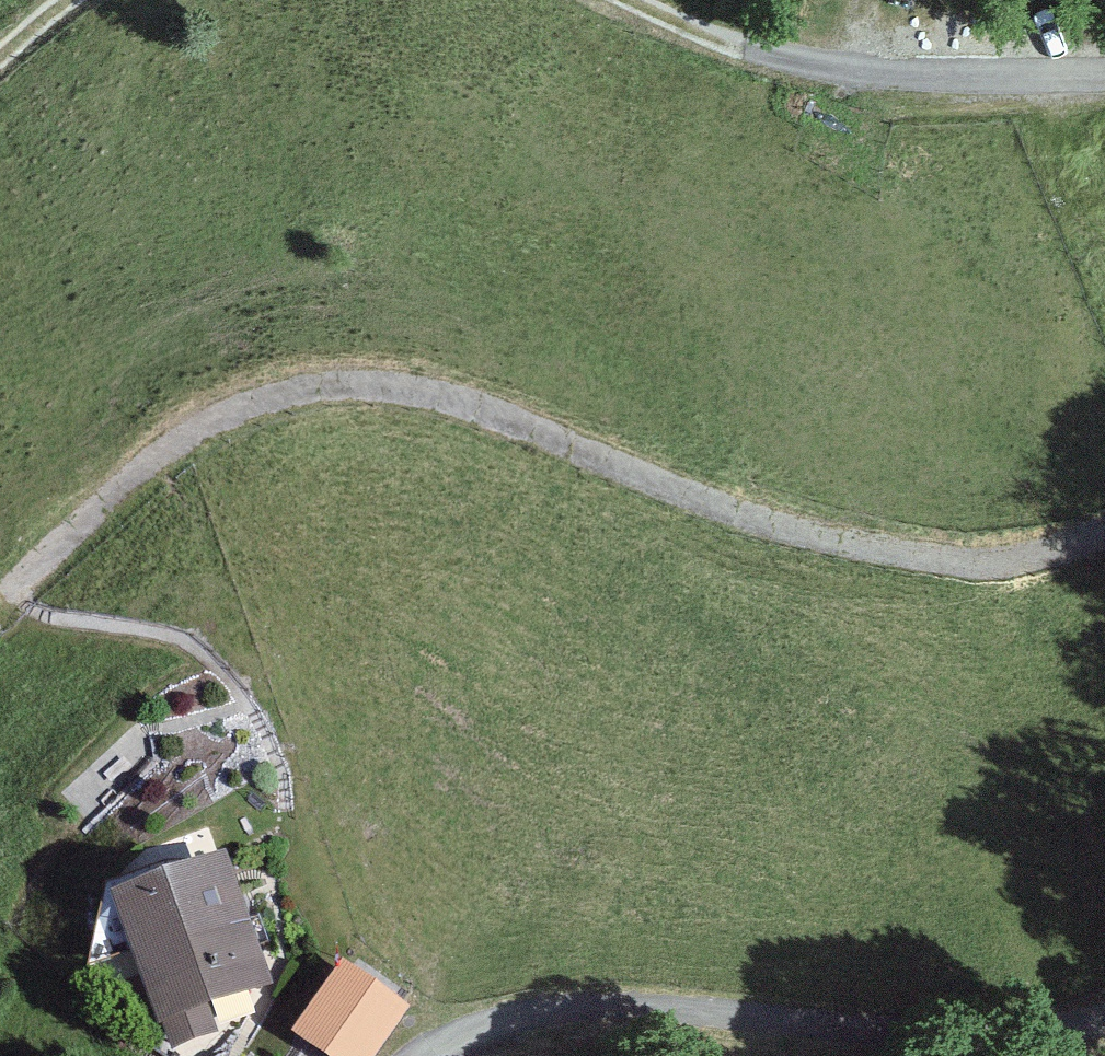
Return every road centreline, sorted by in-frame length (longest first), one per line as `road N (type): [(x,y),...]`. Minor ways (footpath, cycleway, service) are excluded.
road 1 (track): [(11,597),(186,432),(318,383),(500,421),(748,518),(982,567),(1104,538)]
road 2 (track): [(1104,1026),(1020,1044),(614,1014),(516,1023),(430,1055)]
road 3 (track): [(598,0),(735,60),(974,91),(1104,90)]

